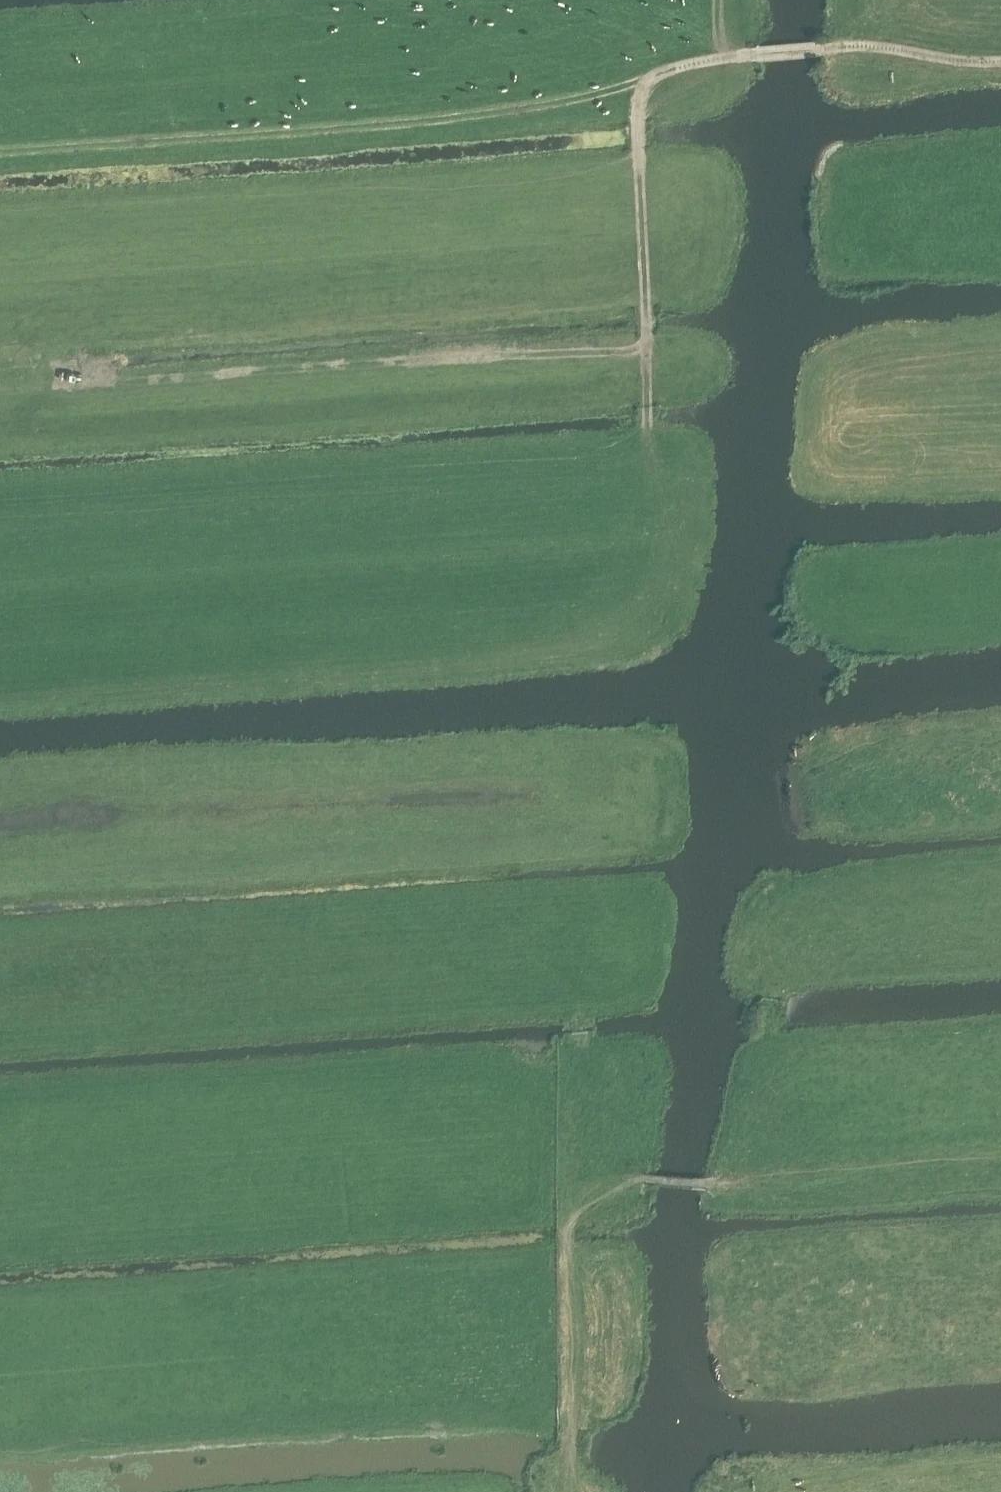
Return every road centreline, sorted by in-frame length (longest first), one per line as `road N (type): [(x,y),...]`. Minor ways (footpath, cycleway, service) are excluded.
road 1 (track): [(0,686),(500,647),(562,634),(612,609),(641,573),(649,533),(642,90),(676,69),(723,61)]
road 2 (track): [(642,90),(485,124),(0,159)]
road 3 (track): [(579,1006),(601,1196)]
road 4 (track): [(1000,65),(831,50)]

